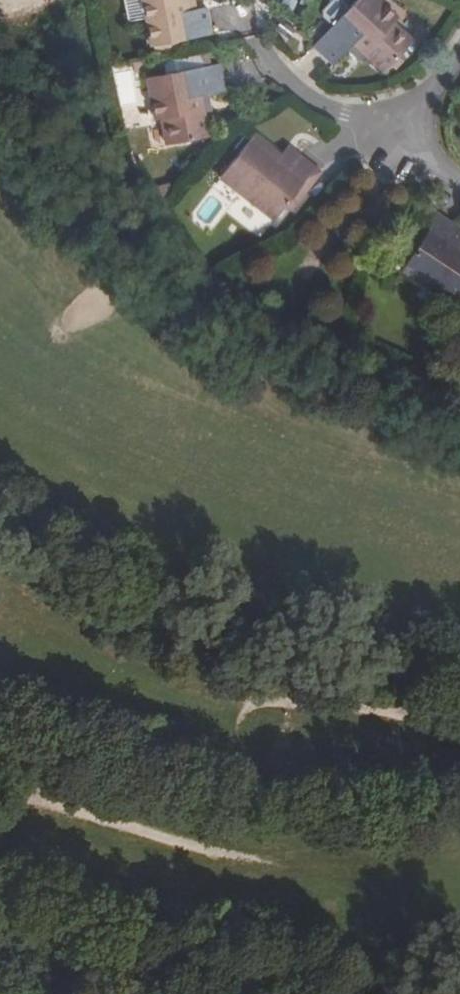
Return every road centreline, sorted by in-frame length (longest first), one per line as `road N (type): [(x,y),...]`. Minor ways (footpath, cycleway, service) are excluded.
road 1 (residential): [(251,49),(292,94),(393,132)]

